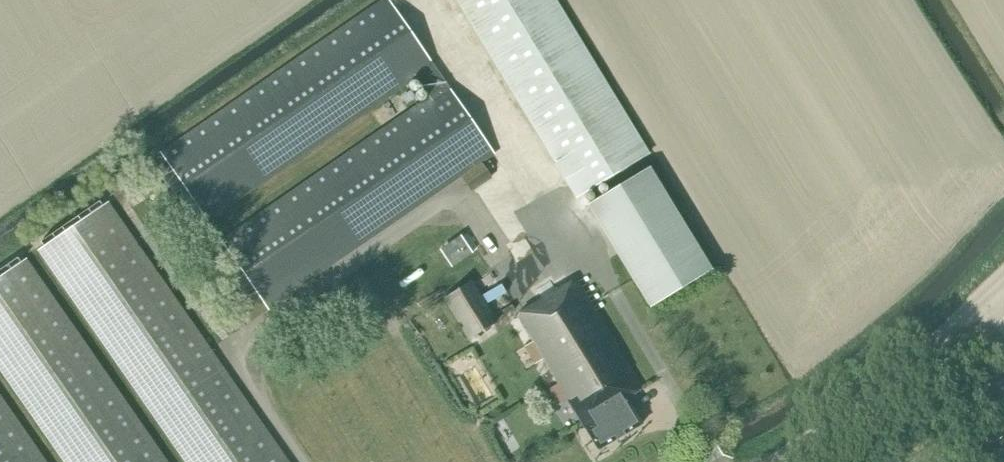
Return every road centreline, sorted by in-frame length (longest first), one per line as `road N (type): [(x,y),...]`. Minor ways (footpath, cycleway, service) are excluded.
road 1 (unclassified): [(785,461),(1003,288)]

